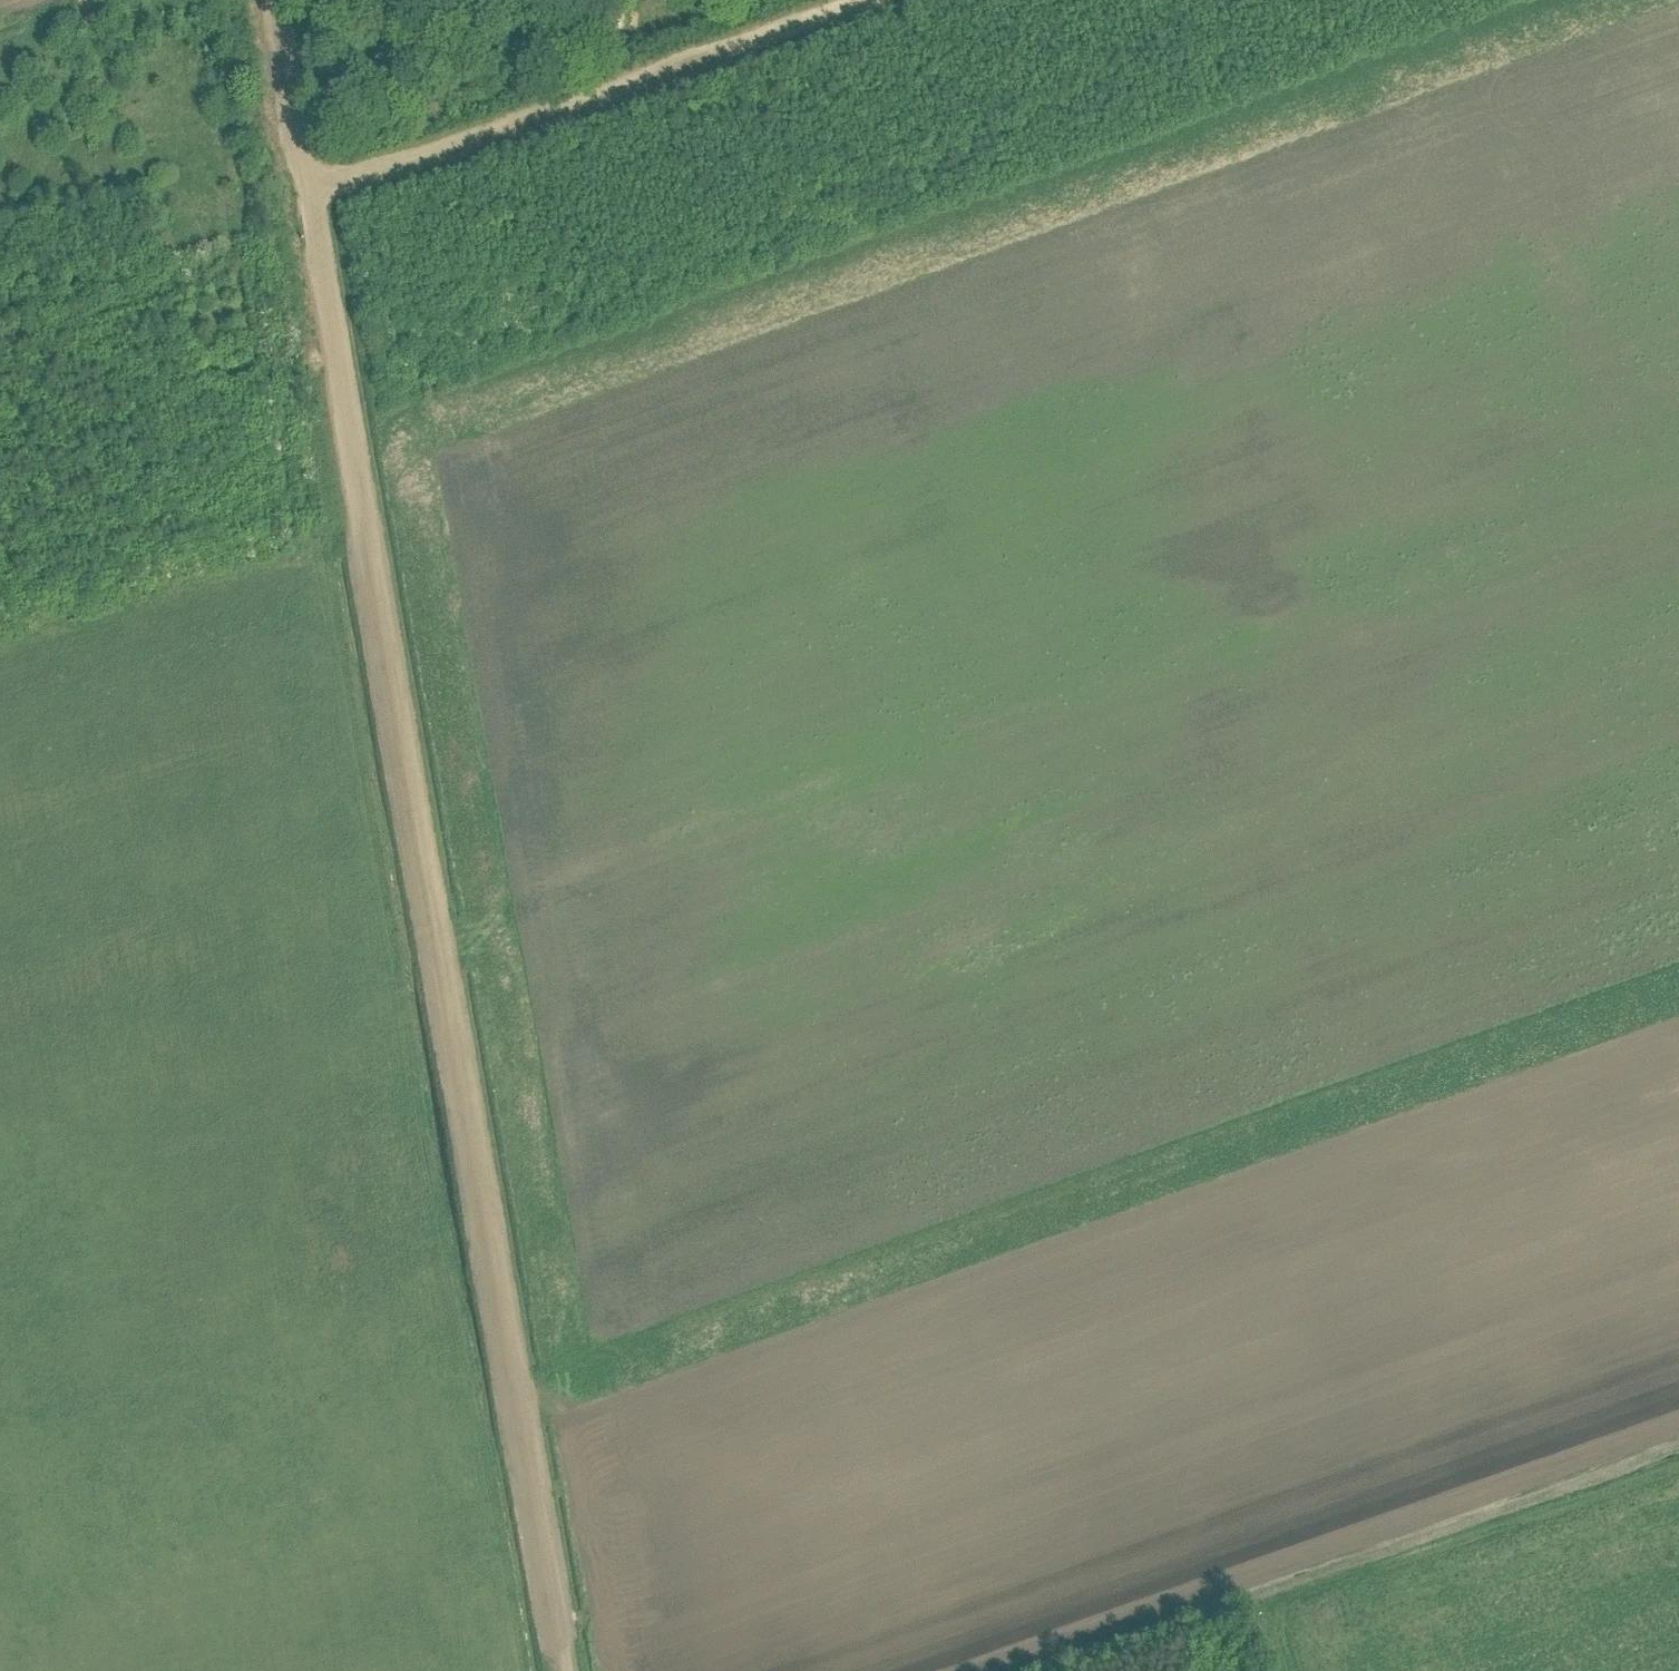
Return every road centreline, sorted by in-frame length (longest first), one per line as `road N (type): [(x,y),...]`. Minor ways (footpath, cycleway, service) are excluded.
road 1 (track): [(308,194),(567,1670)]
road 2 (track): [(1678,1447),(1040,1670)]
road 3 (track): [(308,194),(861,0)]
road 4 (track): [(274,0),(308,194)]

